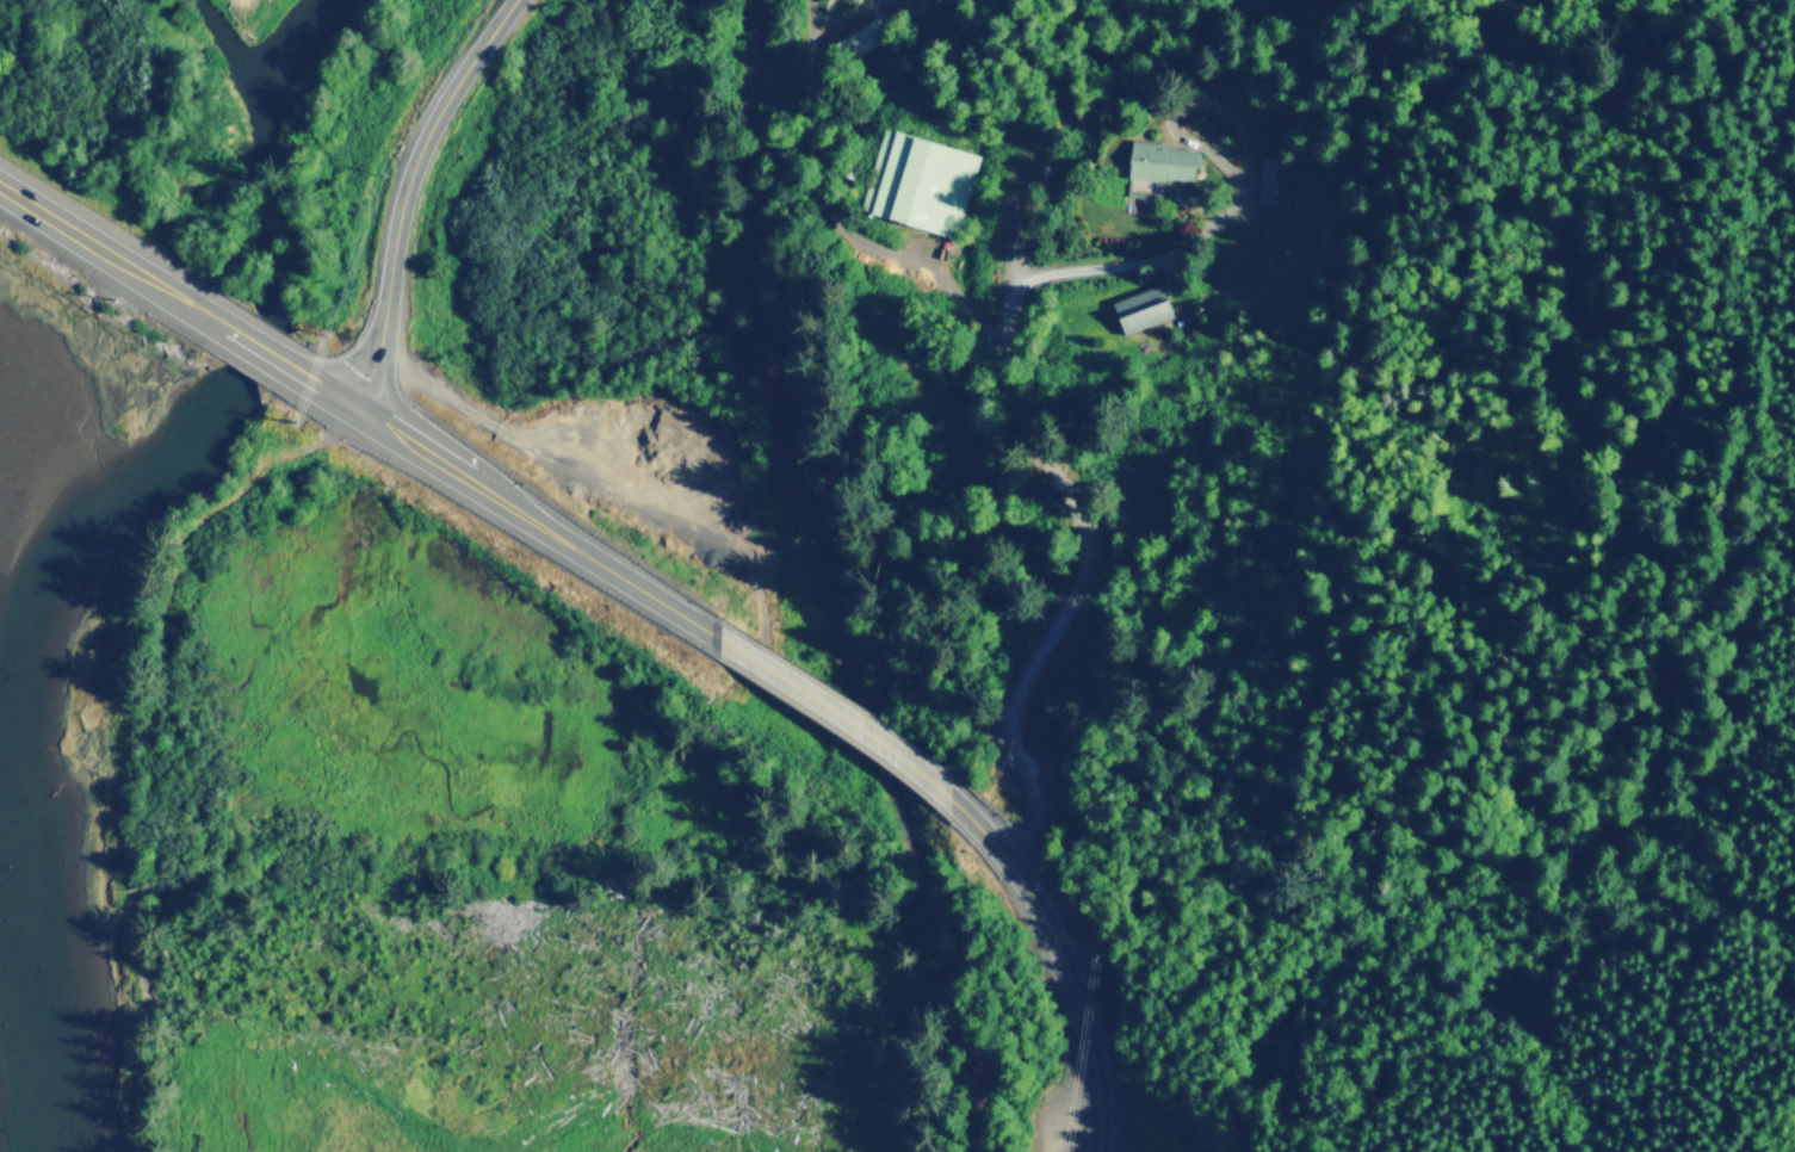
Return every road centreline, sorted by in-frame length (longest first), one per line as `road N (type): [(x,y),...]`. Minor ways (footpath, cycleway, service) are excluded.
road 1 (residential): [(1013,857),(1039,820),(1039,799),(1016,757),(1008,714),(1073,586),(1082,552),(1050,452),(1001,351),(1015,182),(1035,143),(1072,110),(1208,25)]
road 2 (trunk): [(723,636),(304,378)]
road 3 (track): [(1561,0),(1579,67),(1578,163),(1590,200),(1692,312),(1708,417)]
road 4 (secondary): [(360,410),(388,322),(416,161),(451,94),(517,0)]
road 5 (trunk): [(1088,1151),(1091,1049),(1071,974),(1013,857),(954,798)]
road 6 (trunk): [(954,798),(723,636)]
road 7 (trunk): [(210,318),(0,184)]

